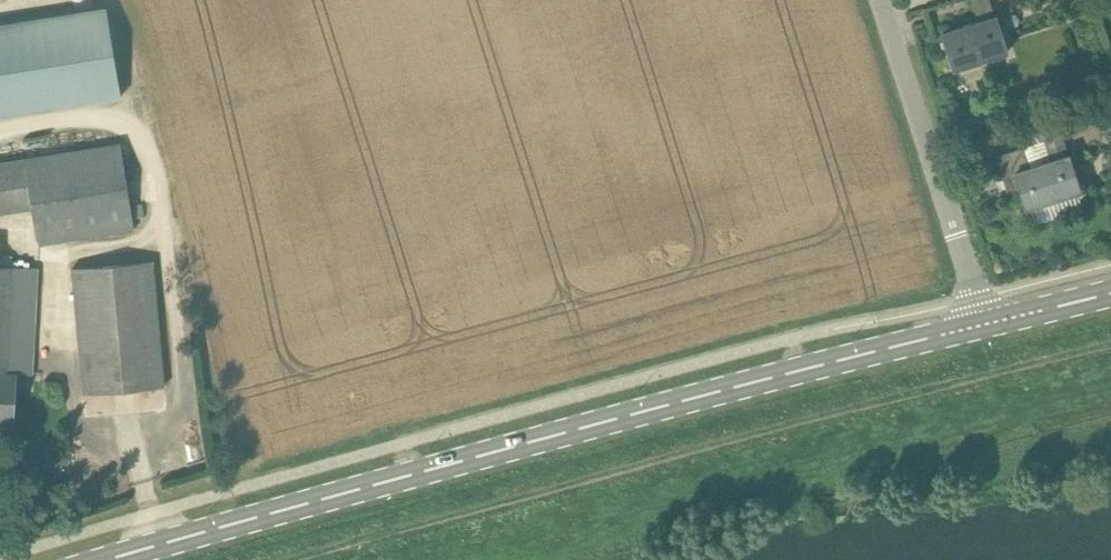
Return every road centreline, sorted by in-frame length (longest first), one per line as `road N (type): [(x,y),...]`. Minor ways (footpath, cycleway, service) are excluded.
road 1 (primary): [(114,559),(980,325)]
road 2 (unclassified): [(980,325),(877,0)]
road 3 (primary): [(980,325),(1110,293)]

